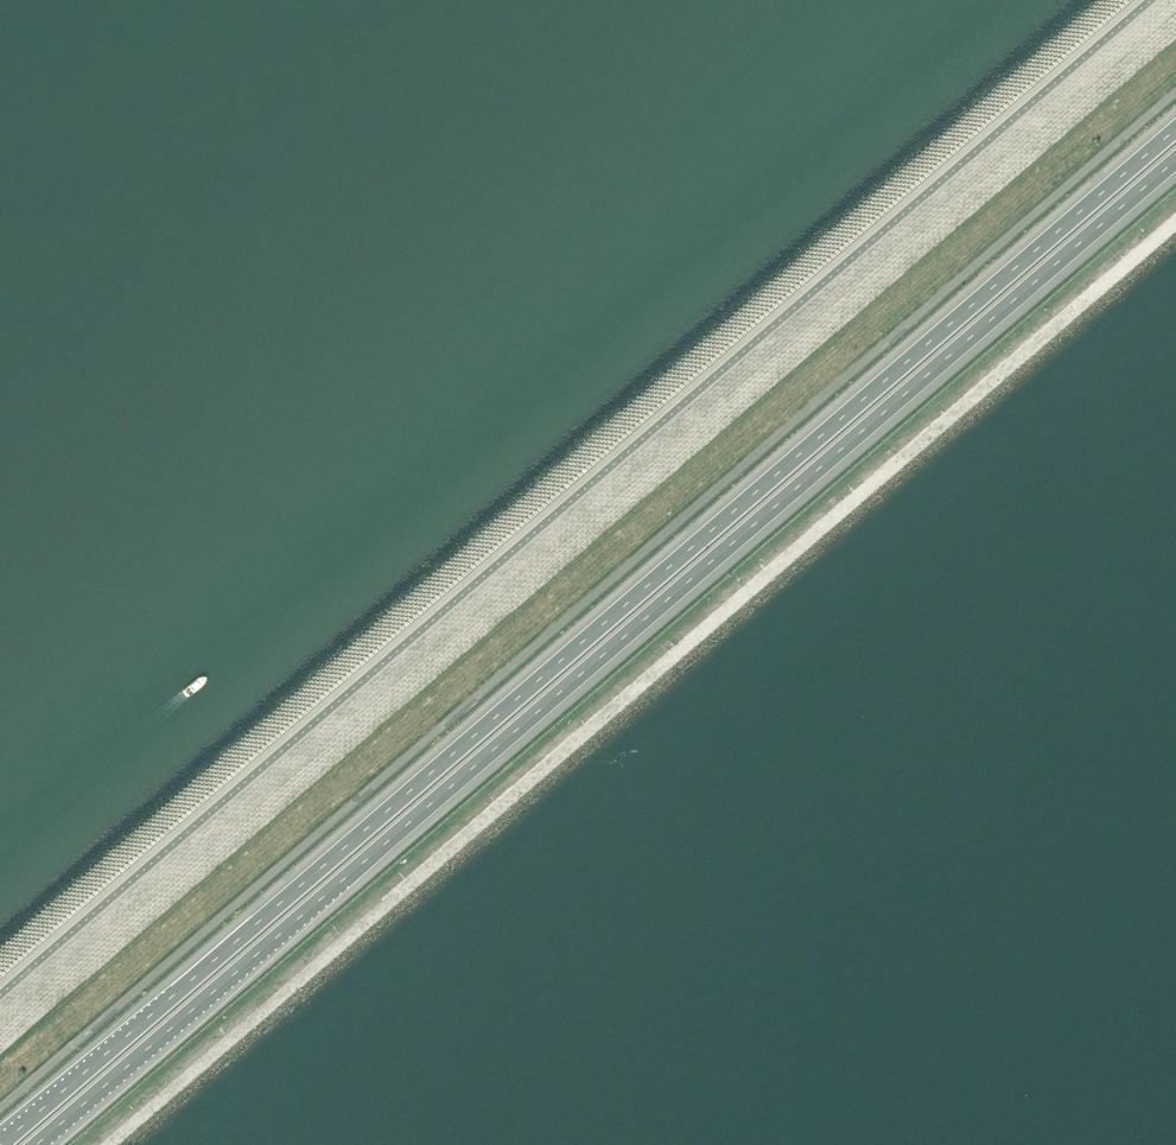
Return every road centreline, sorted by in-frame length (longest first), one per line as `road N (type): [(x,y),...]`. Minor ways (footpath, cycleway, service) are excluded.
road 1 (motorway): [(1175,129),(2,1144)]
road 2 (motorway): [(36,1144),(1175,160)]

